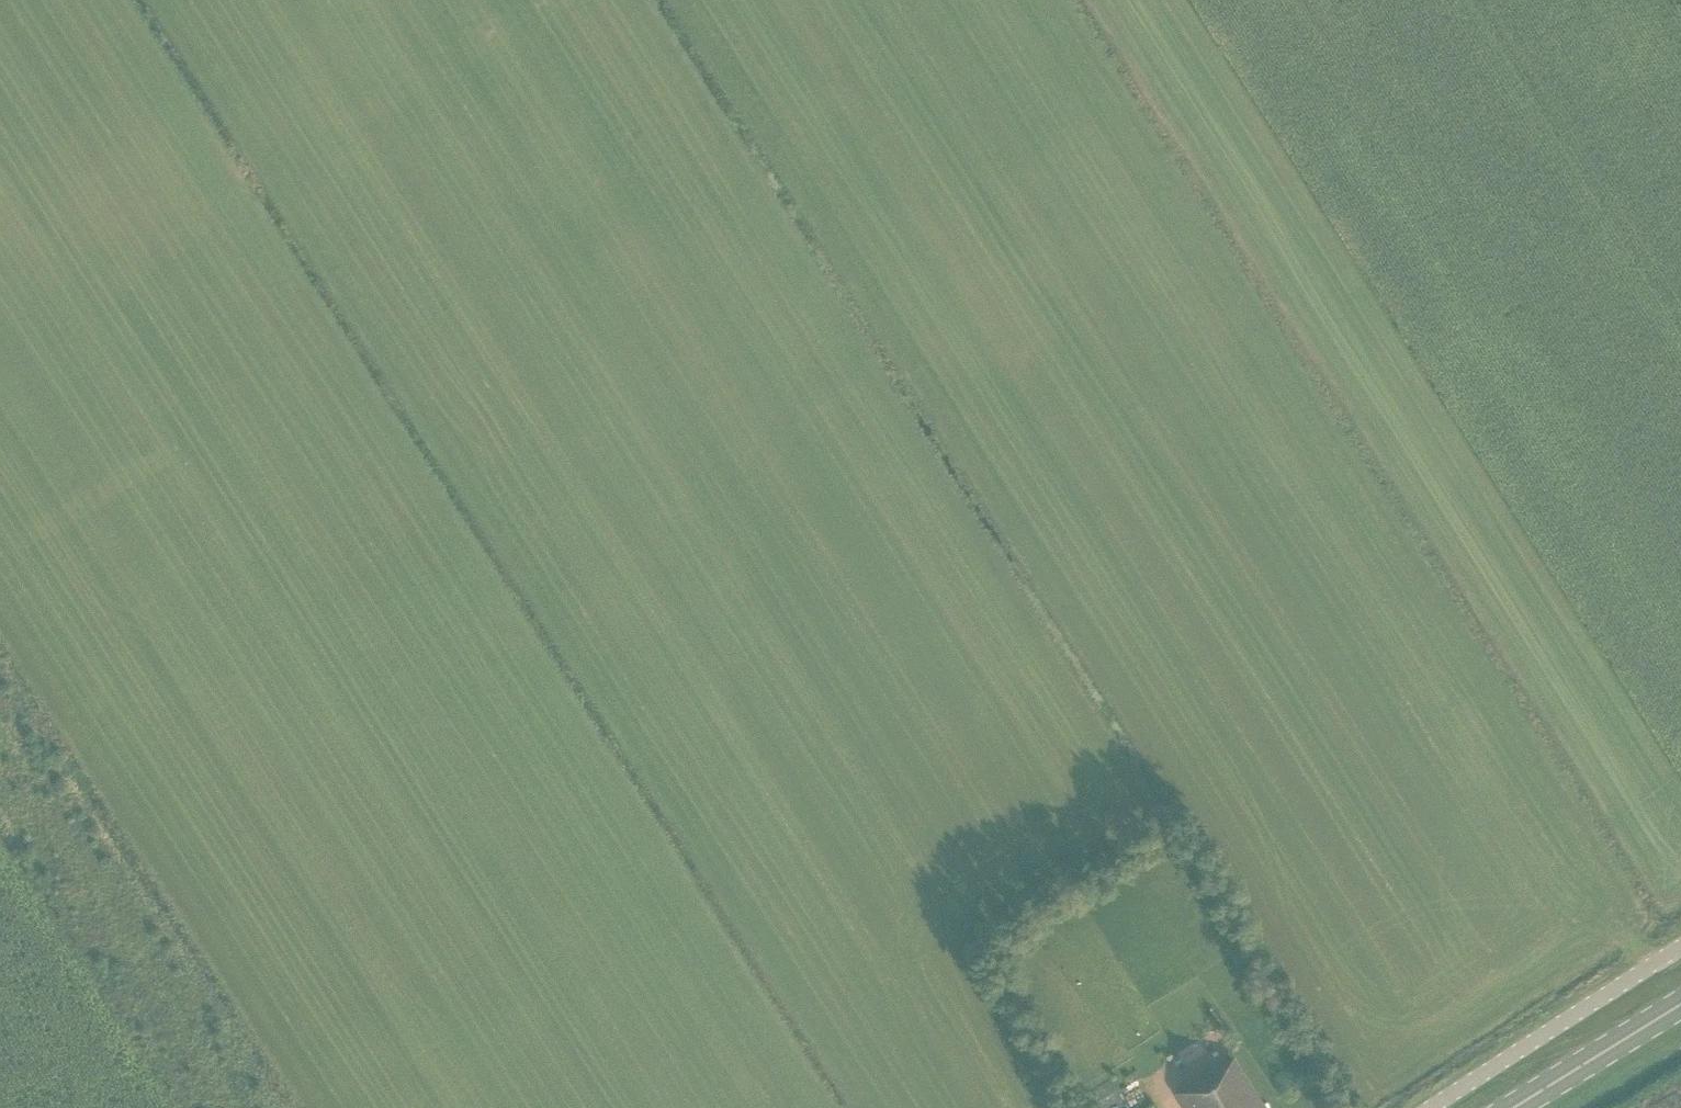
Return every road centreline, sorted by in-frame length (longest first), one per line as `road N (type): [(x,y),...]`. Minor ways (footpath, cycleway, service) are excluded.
road 1 (unclassified): [(1429,1107),(1680,949)]
road 2 (primary): [(1511,1107),(1680,1003)]

